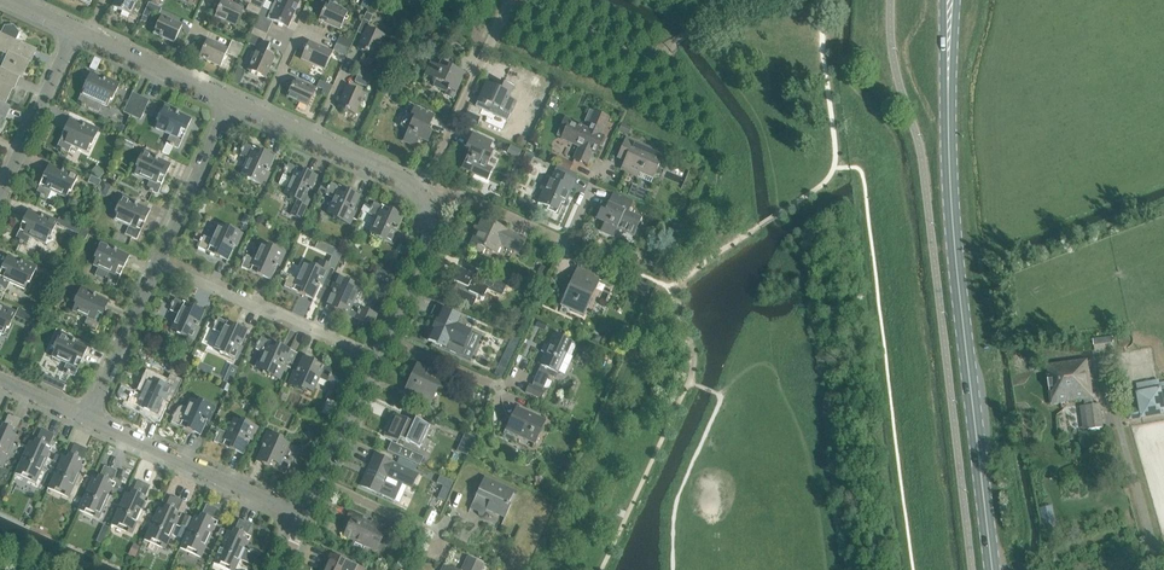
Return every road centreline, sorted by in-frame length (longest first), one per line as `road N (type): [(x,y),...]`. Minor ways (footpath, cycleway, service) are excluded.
road 1 (primary): [(993,569),(955,245),(948,80)]
road 2 (residential): [(305,520),(89,423)]
road 3 (residential): [(374,356),(162,262)]
road 4 (residential): [(601,163),(572,233),(553,241),(469,201),(428,207)]
road 5 (residential): [(537,331),(515,377),(496,385),(385,335)]
road 6 (residential): [(0,197),(76,30)]
road 7 (residential): [(89,423),(162,262)]
road 8 (residential): [(162,262),(229,104)]
road 9 (residential): [(490,43),(417,188)]
road 10 (residential): [(385,335),(432,234),(428,207)]
road 11 (residential): [(319,481),(374,356)]

